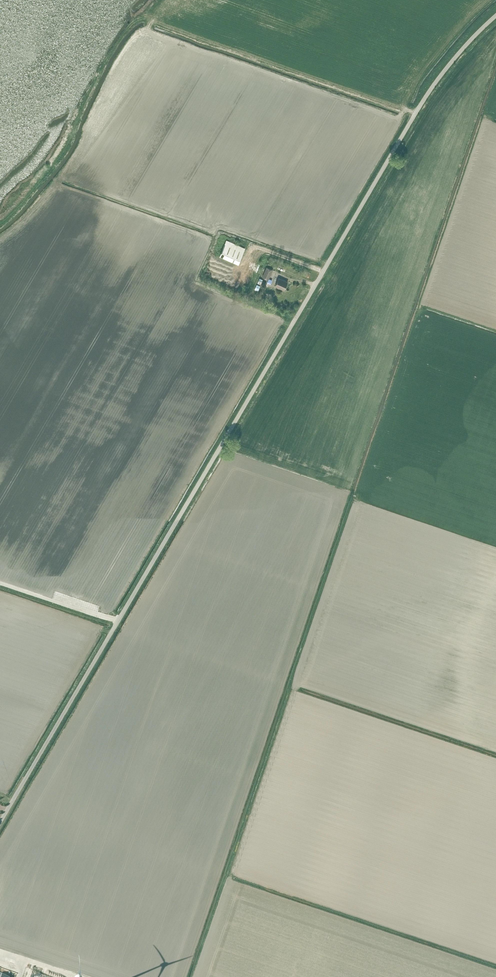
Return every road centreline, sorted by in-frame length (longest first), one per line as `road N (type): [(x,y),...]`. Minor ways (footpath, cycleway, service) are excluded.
road 1 (unclassified): [(0,823),(420,107),(495,15)]
road 2 (track): [(0,583),(116,623)]

